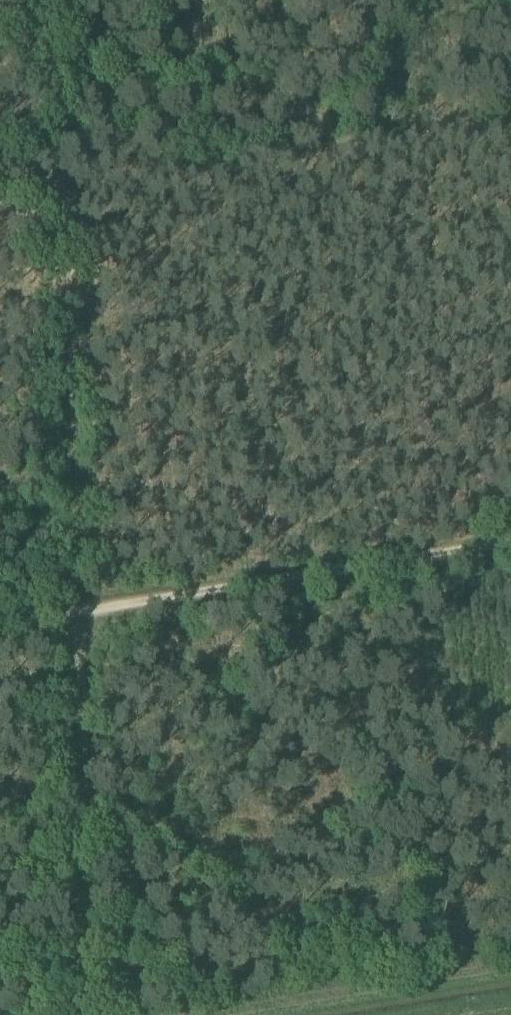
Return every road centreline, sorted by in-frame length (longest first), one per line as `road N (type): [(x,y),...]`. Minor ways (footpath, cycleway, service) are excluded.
road 1 (track): [(86,1014),(59,0)]
road 2 (track): [(510,538),(0,621)]

